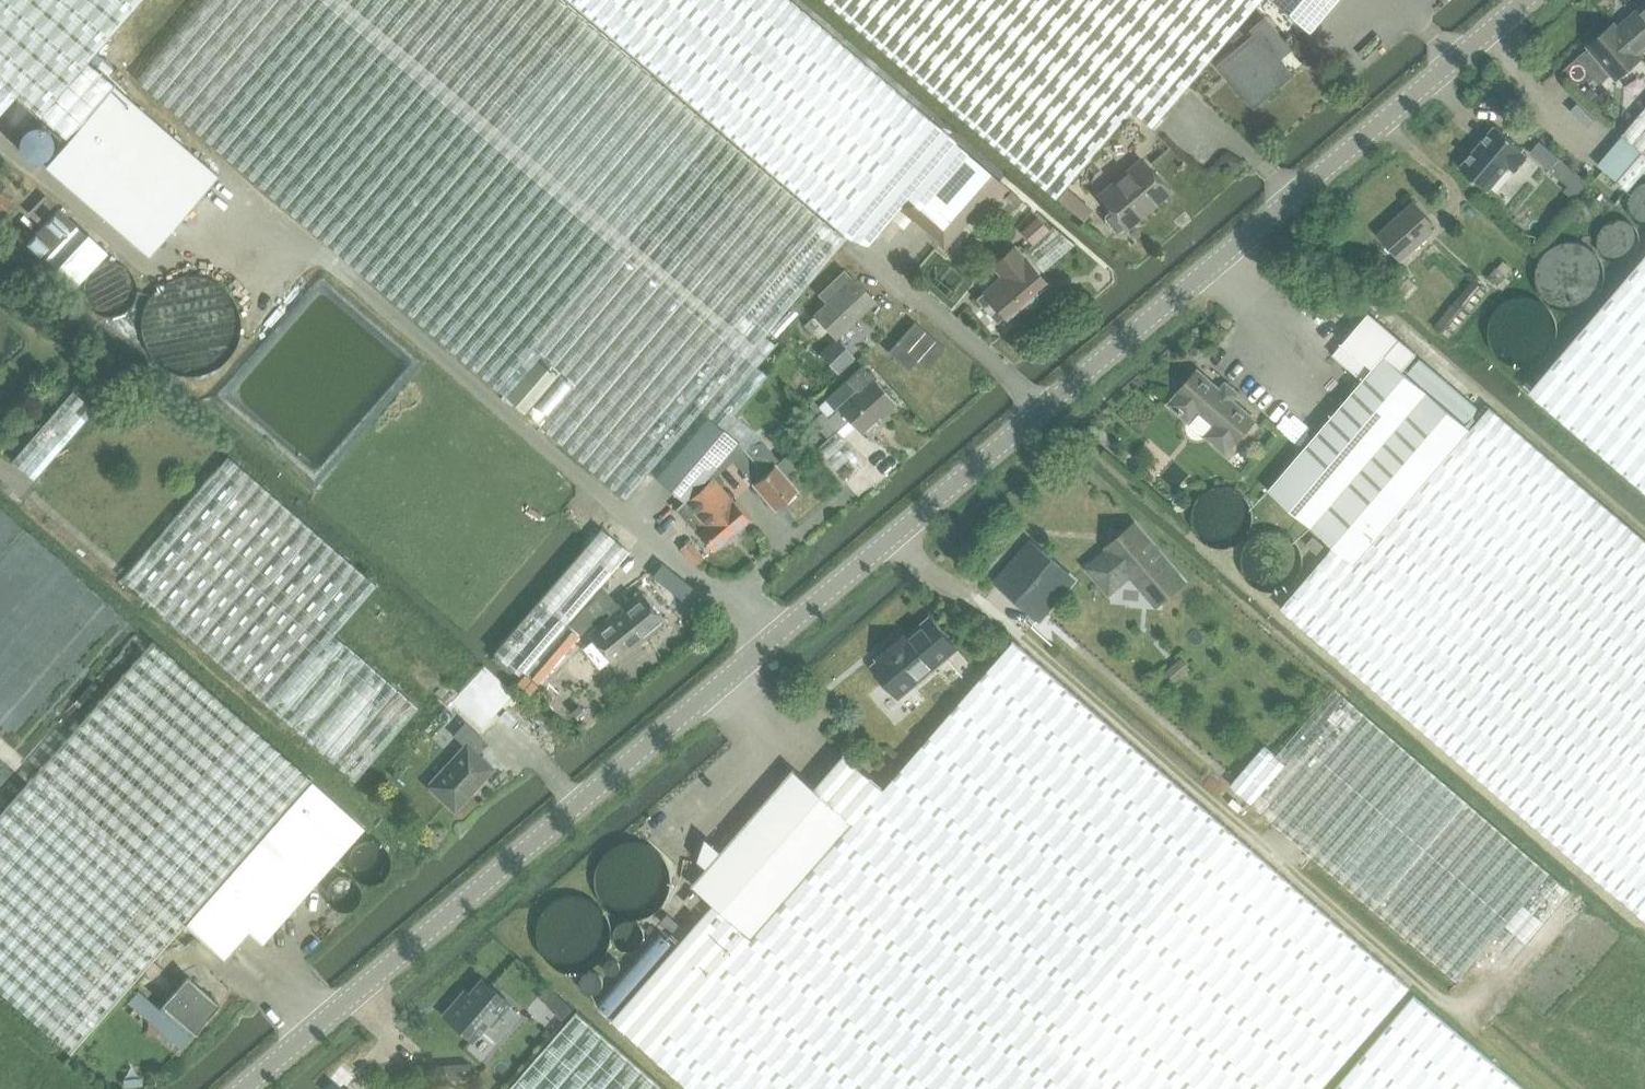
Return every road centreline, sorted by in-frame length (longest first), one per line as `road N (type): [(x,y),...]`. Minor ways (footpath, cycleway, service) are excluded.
road 1 (unclassified): [(1527,0),(245,1088)]

